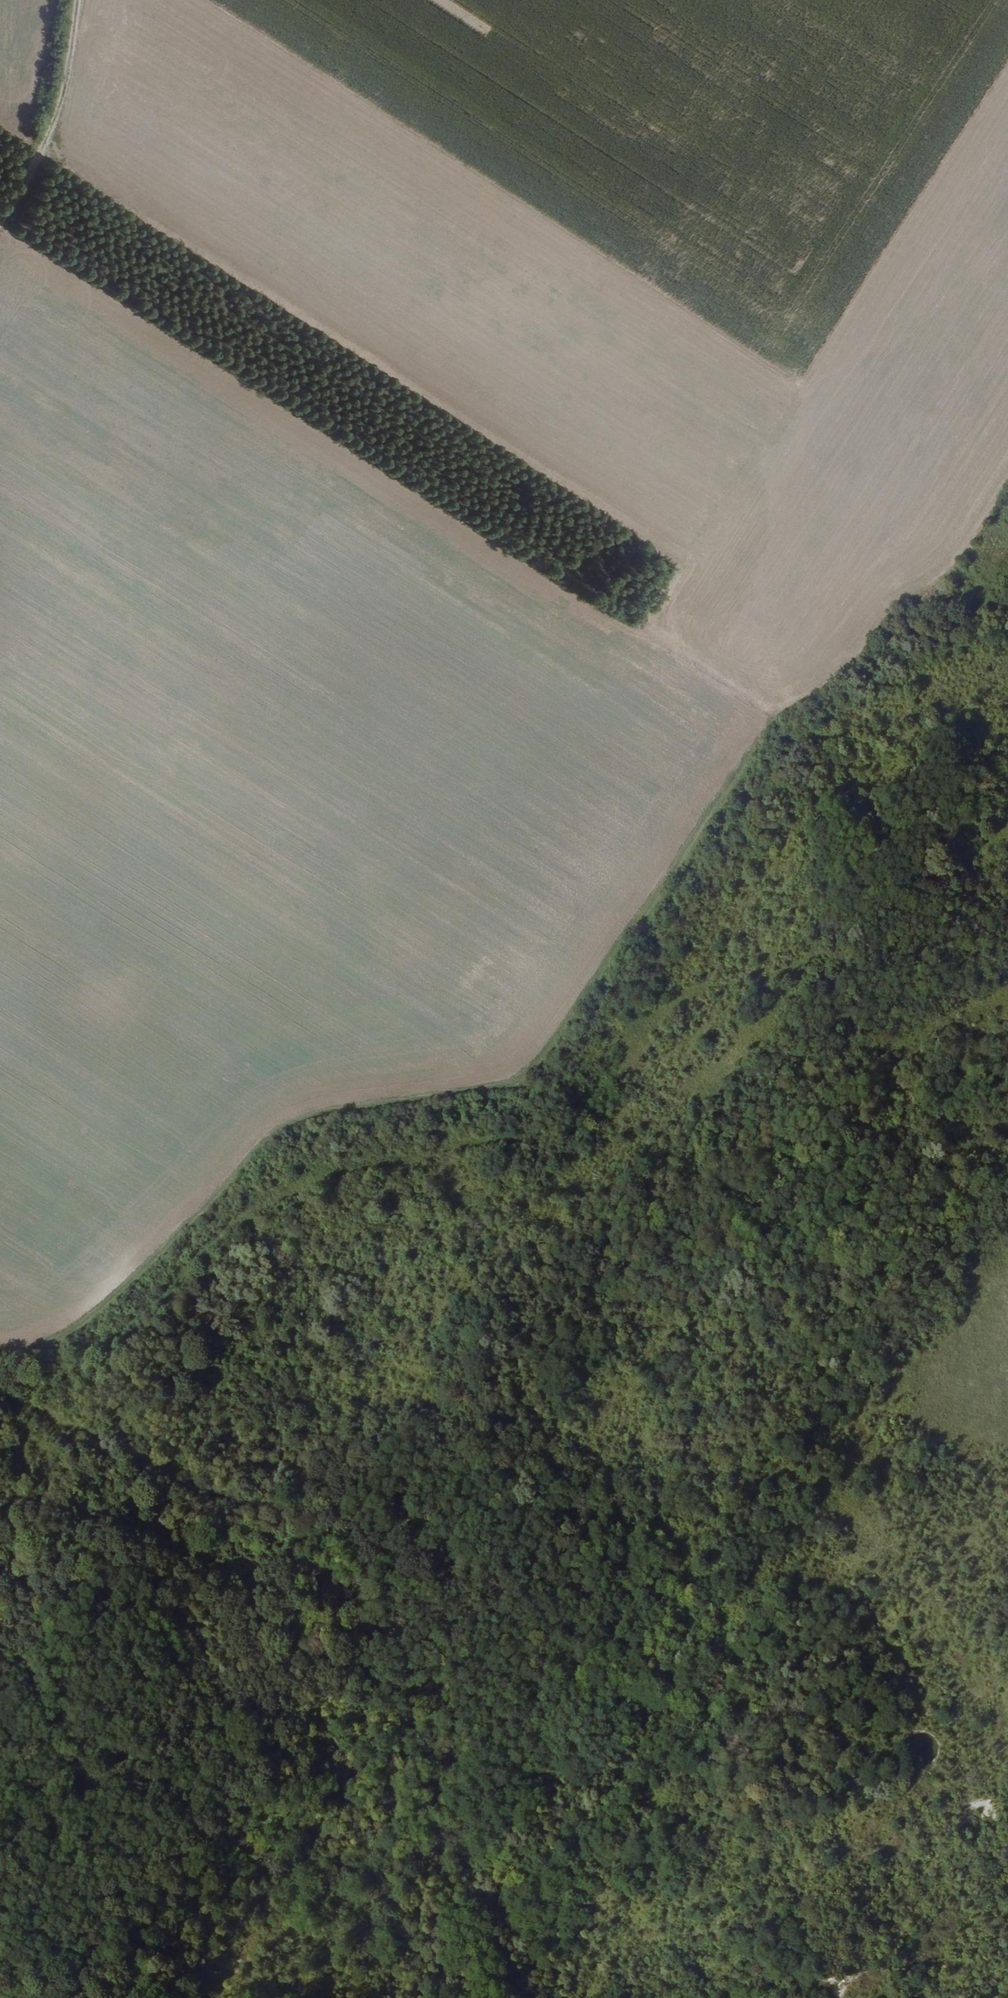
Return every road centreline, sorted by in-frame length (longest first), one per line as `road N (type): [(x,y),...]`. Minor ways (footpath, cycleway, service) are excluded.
road 1 (track): [(285,1519),(0,1391)]
road 2 (track): [(78,0),(25,180),(0,229)]

